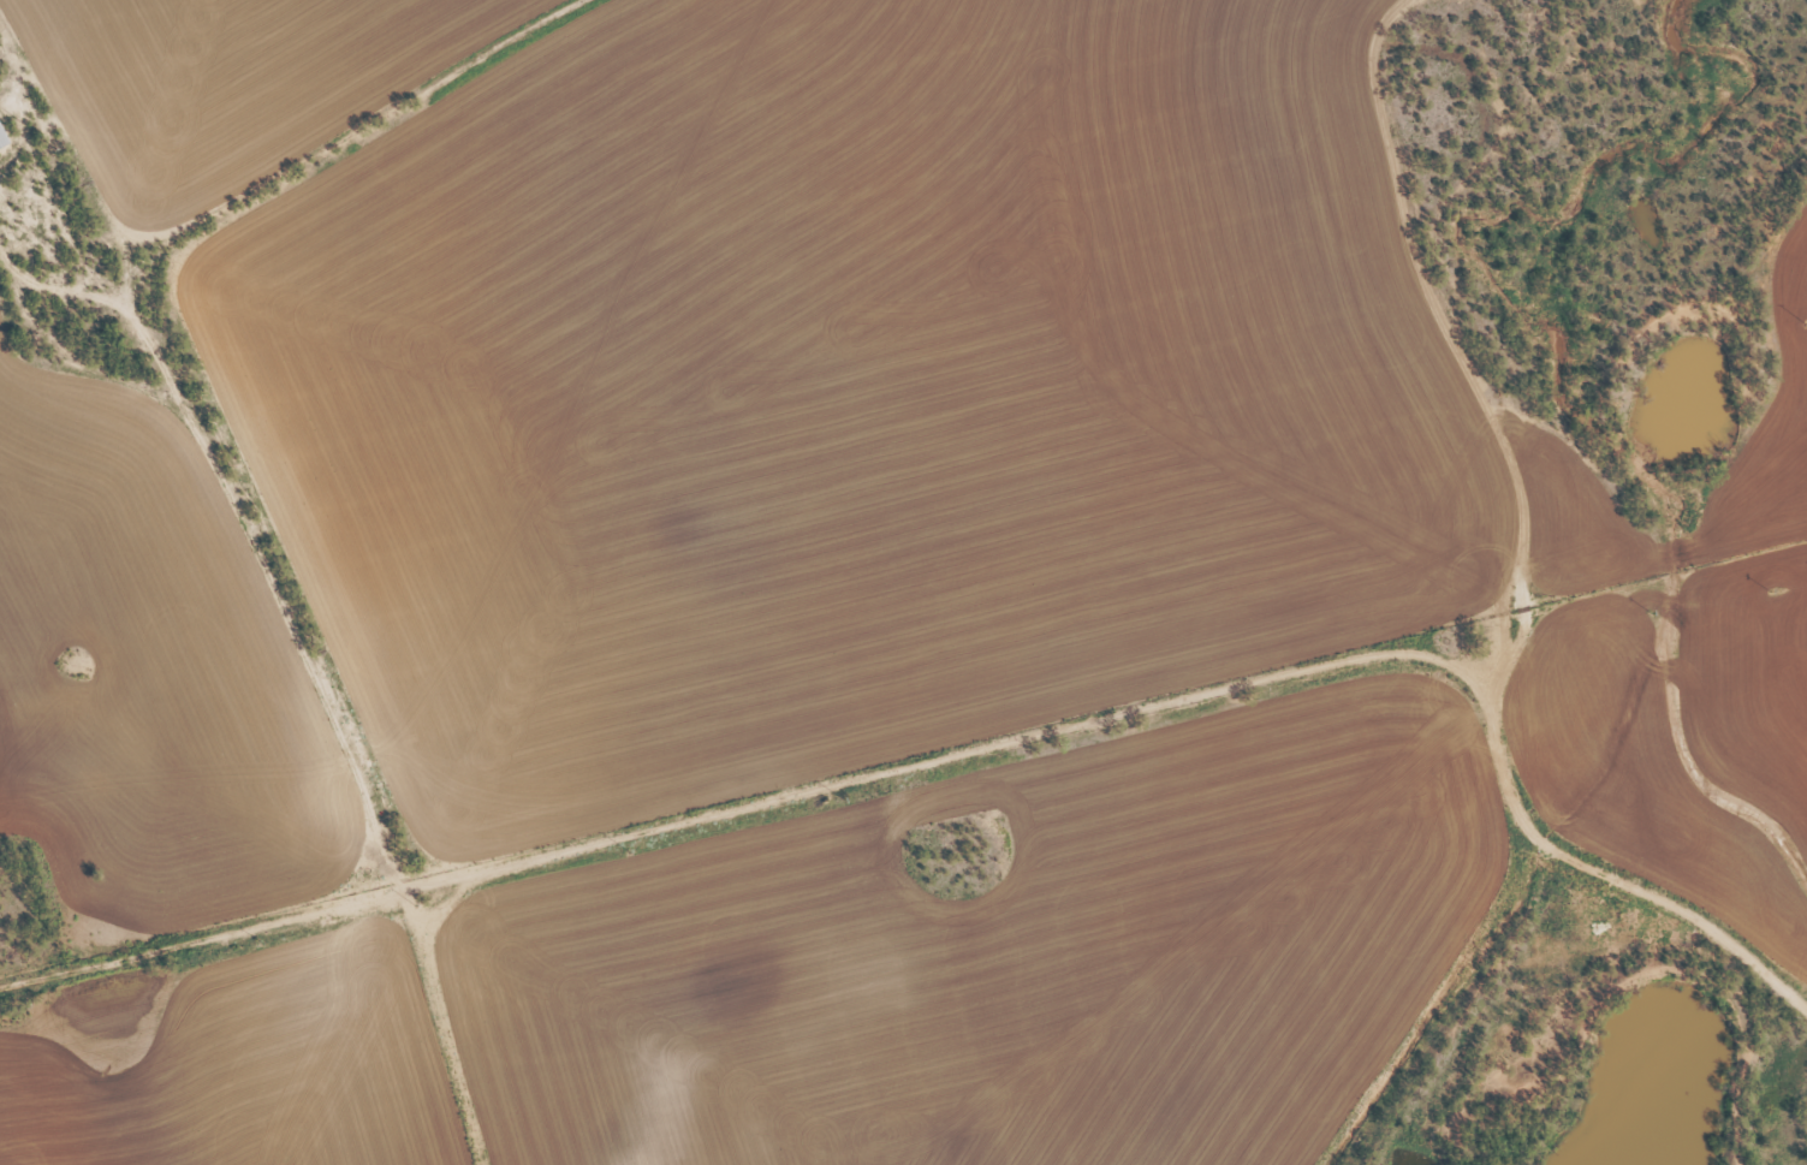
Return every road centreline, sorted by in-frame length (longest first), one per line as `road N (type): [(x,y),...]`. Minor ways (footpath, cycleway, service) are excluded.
road 1 (residential): [(0,981),(1461,643)]
road 2 (residential): [(1194,0),(1351,289),(1461,643),(1522,778),(1783,968),(1806,976)]

